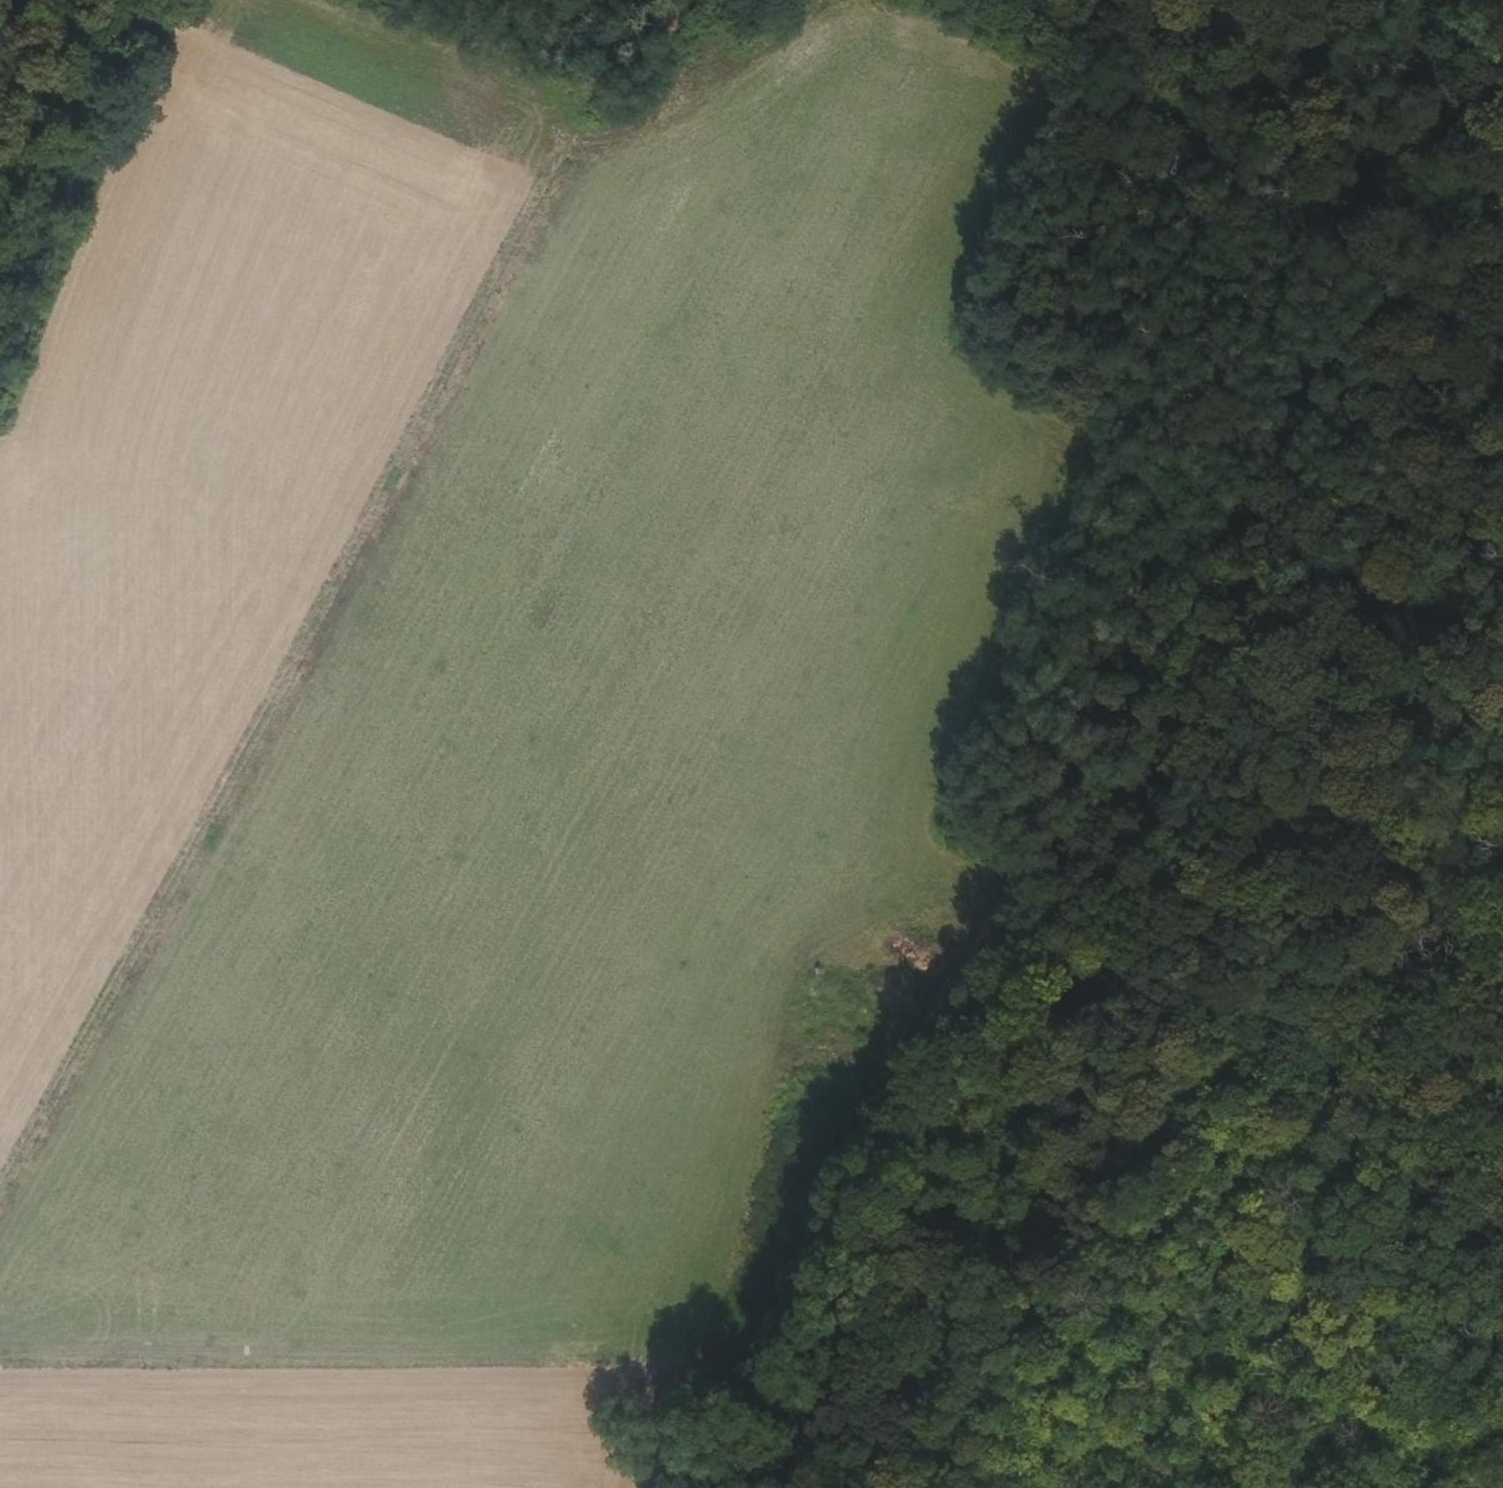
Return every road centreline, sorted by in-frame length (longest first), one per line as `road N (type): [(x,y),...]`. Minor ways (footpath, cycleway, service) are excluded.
road 1 (track): [(0,1197),(250,750),(566,153),(592,141)]
road 2 (track): [(0,1357),(621,1352),(668,1333),(695,1300)]

